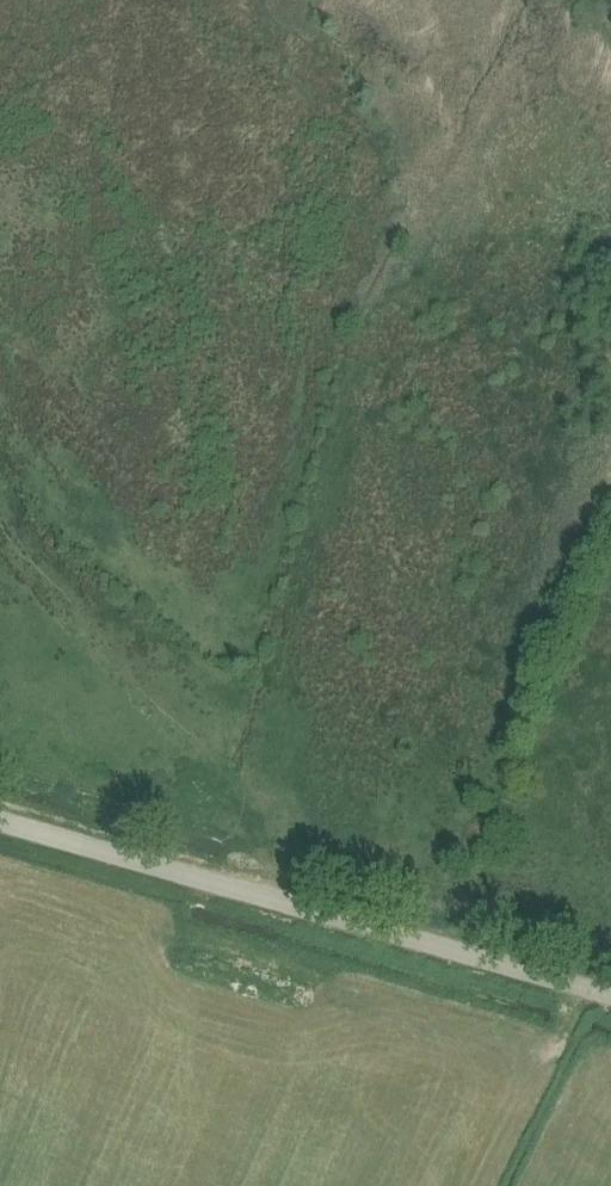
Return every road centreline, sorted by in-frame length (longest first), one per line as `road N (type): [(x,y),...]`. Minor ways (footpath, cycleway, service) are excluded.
road 1 (unclassified): [(610,998),(0,823)]

